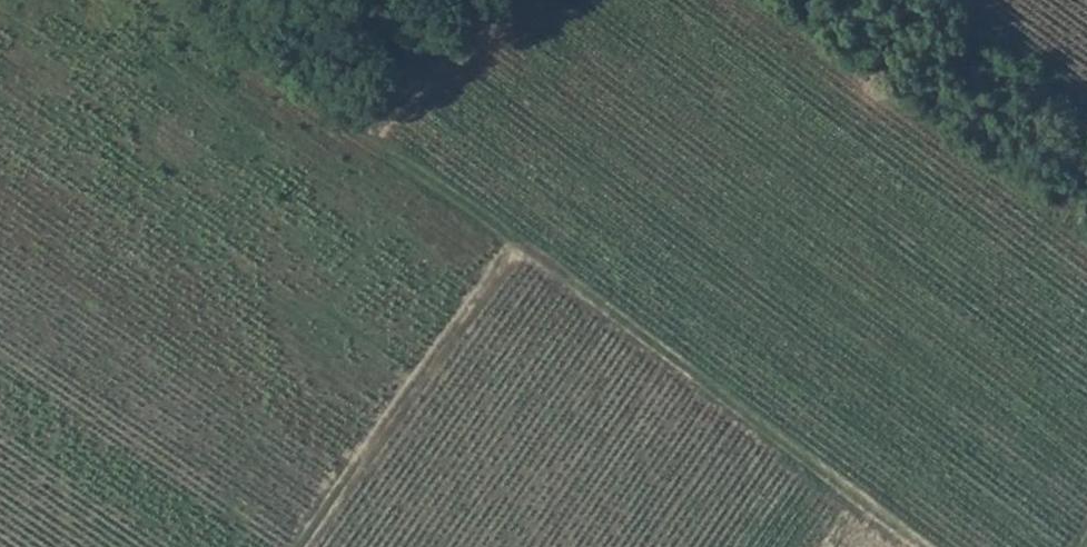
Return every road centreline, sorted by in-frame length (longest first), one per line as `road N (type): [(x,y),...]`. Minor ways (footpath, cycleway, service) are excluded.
road 1 (track): [(300,546),(512,249),(919,546)]

